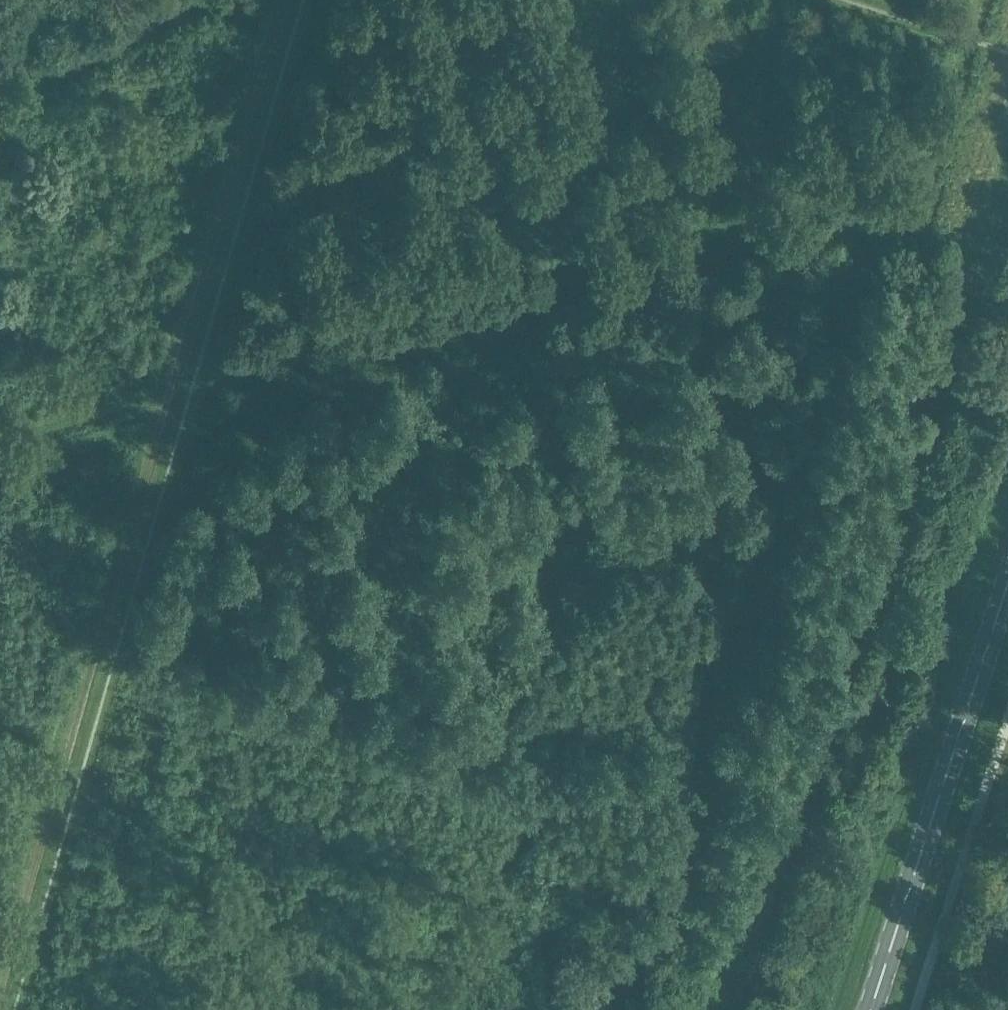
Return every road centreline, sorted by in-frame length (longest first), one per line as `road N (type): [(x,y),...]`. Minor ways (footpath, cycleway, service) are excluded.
road 1 (track): [(7,1009),(286,0)]
road 2 (secondary): [(877,1009),(1007,602)]

